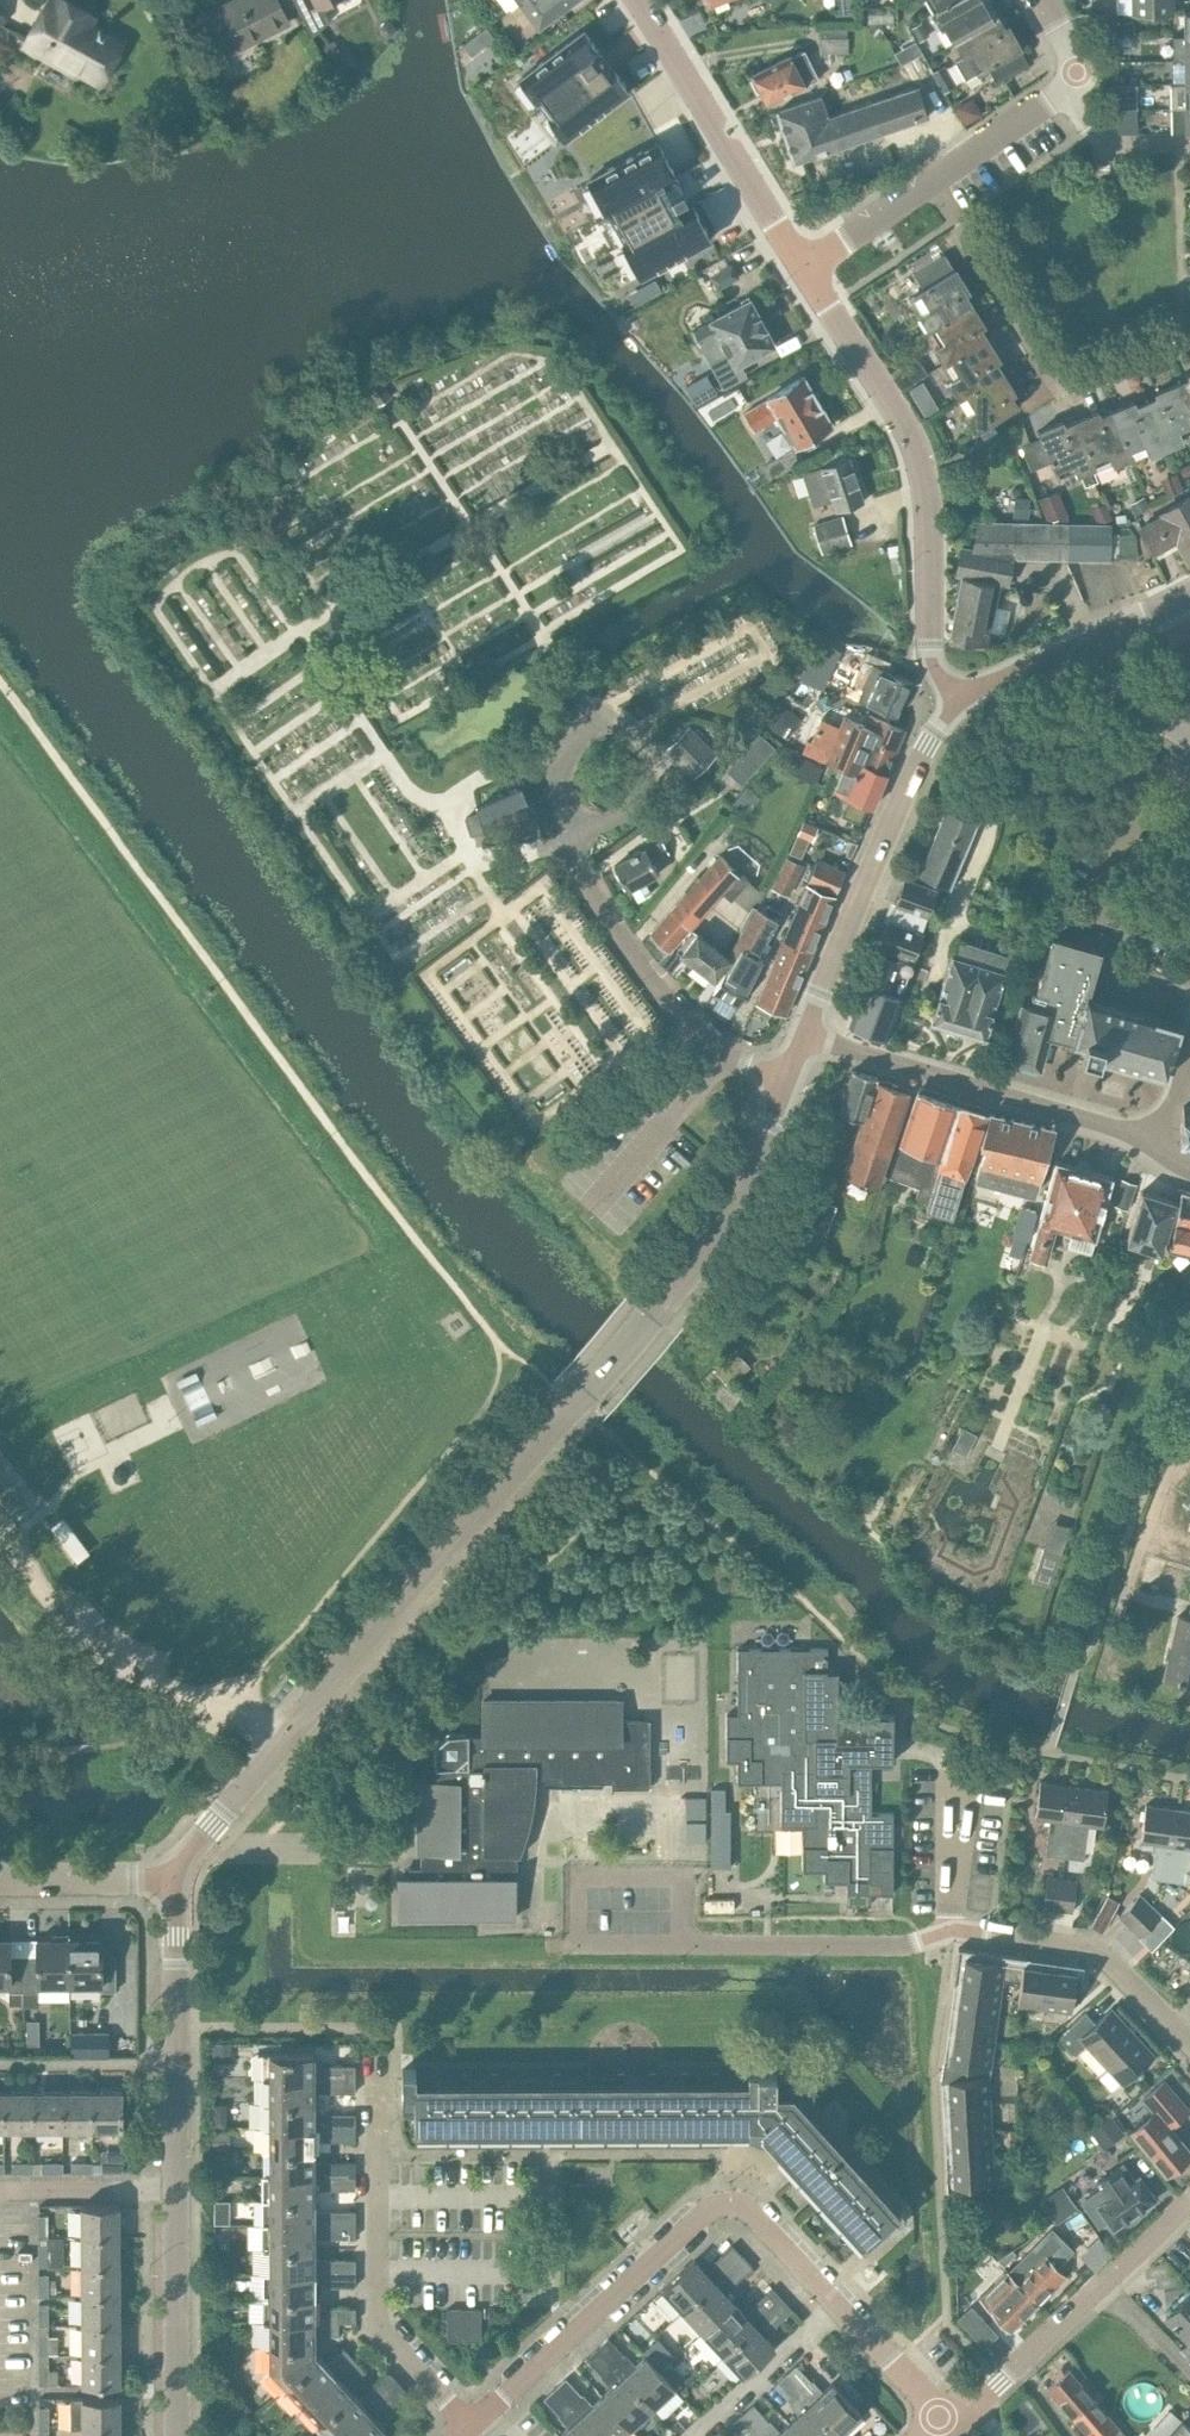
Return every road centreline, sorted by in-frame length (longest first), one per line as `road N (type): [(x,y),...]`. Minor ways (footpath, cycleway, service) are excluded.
road 1 (unclassified): [(173,1879),(185,1855),(707,1247),(744,1189),(788,1078)]
road 2 (residential): [(177,2435),(173,1879)]
road 3 (residential): [(1189,2041),(1088,1948),(952,1930),(877,1945),(682,1944)]
road 4 (unclassified): [(958,703),(932,656),(929,507),(917,452),(802,268)]
road 5 (residential): [(487,2412),(713,2208),(747,2209),(835,2301)]
road 6 (residential): [(378,2060),(378,2314),(394,2344),(469,2428)]
road 7 (residential): [(1189,336),(1060,390),(934,182)]
road 8 (unclassified): [(806,1033),(907,781),(958,703)]
road 9 (residential): [(806,1033),(1141,1135)]
road 10 (residential): [(950,2425),(1189,2198)]
road 11 (unclassified): [(802,268),(633,0)]
road 12 (residential): [(788,1078),(718,1048),(678,1012),(580,871)]
road 13 (track): [(223,1700),(167,1685),(92,1639),(0,1535)]
road 14 (residential): [(682,1944),(575,1944),(575,1876),(682,1876)]
road 15 (residential): [(688,2435),(835,2301)]
road 16 (unclassified): [(0,1880),(173,1879)]
road 17 (residential): [(835,2301),(950,2425)]
road 18 (unclassified): [(934,182),(1060,86)]
road 19 (unclassified): [(802,268),(934,182)]
road 20 (residential): [(1189,147),(1120,148),(1060,86)]
road 21 (unclassified): [(958,703),(1095,640)]
road 22 (residential): [(1189,736),(1128,697),(1095,640)]

